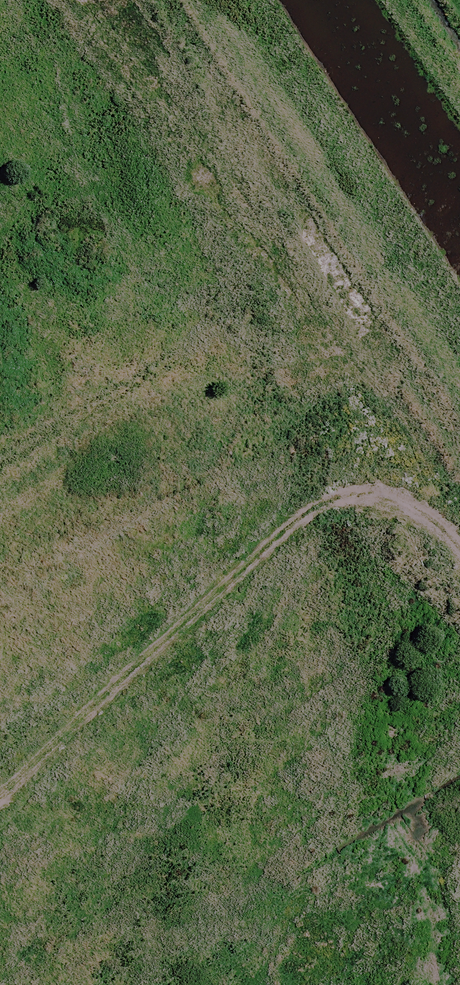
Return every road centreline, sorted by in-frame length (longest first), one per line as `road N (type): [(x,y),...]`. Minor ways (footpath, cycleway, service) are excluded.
road 1 (unknown): [(0,364),(409,984)]
road 2 (unknown): [(459,460),(164,0)]
road 3 (unknown): [(0,282),(241,116)]

